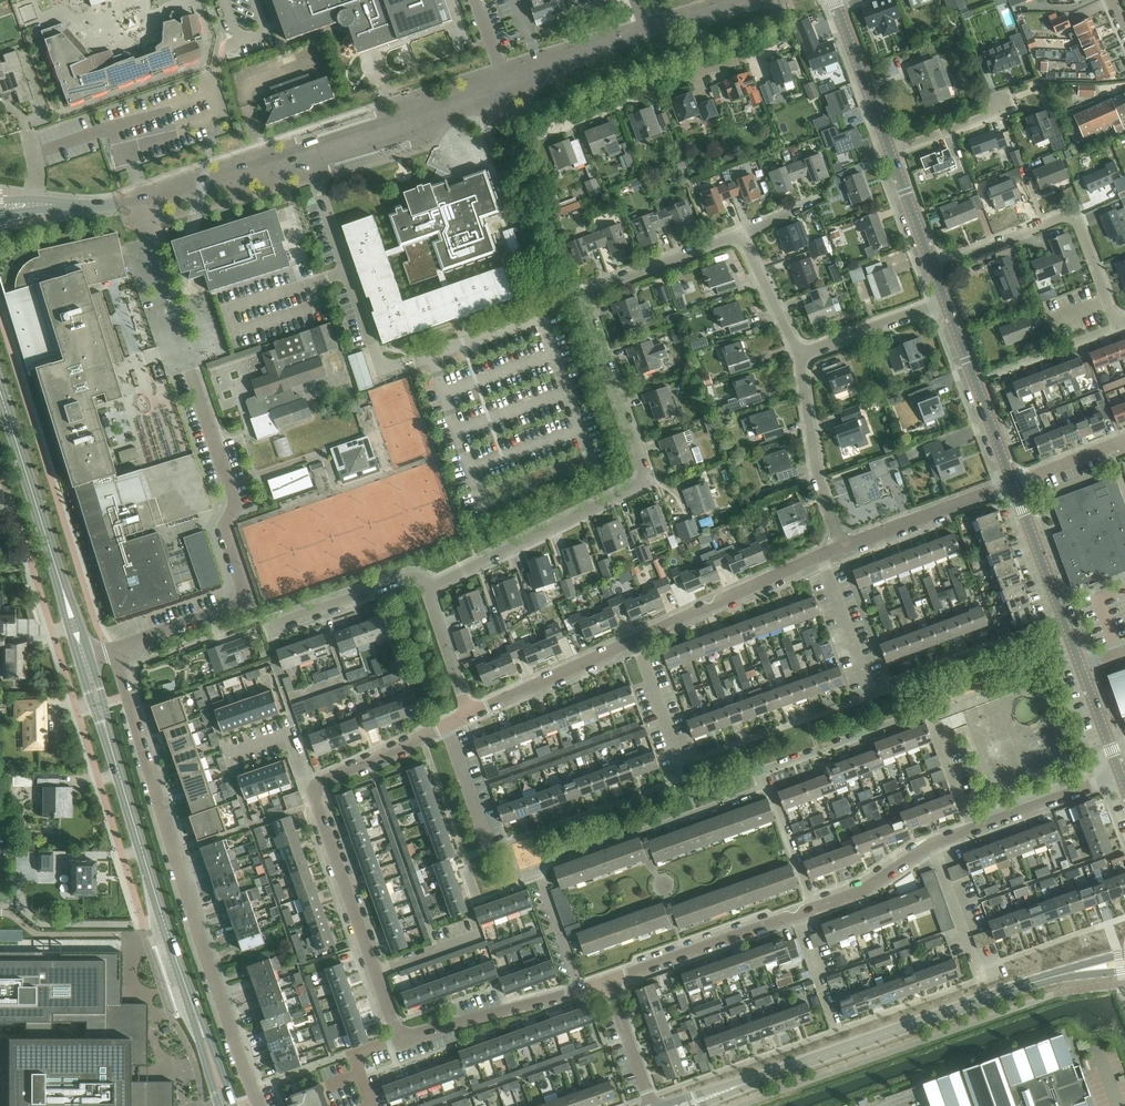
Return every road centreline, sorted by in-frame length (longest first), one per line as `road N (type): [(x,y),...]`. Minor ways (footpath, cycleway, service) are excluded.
road 1 (residential): [(432,588),(643,480),(646,465),(588,305),(593,291),(738,237),(798,354)]
road 2 (residential): [(606,982),(412,1037),(395,1028),(315,788),(470,714)]
road 3 (residential): [(1121,772),(968,829),(858,892),(606,982)]
road 4 (residential): [(139,201),(233,495),(224,532),(243,598),(111,650)]
road 5 (residential): [(260,1105),(111,650)]
road 6 (residential): [(470,714),(839,546)]
road 7 (tertiary): [(139,201),(306,157),(508,88)]
road 8 (tertiary): [(1069,973),(757,1079)]
road 9 (secondary): [(198,1021),(107,734)]
road 10 (tertiary): [(933,266),(836,0)]
road 11 (residential): [(1118,325),(1073,212),(933,266)]
road 12 (secondary): [(62,588),(0,393)]
road 13 (tertiary): [(1081,666),(1012,481)]
road 14 (residential): [(839,546),(815,468),(798,354)]
road 15 (residential): [(839,546),(1012,481)]
road 16 (residential): [(265,627),(405,577),(432,588)]
road 17 (residential): [(798,354),(945,298)]
road 18 (residential): [(975,383),(1118,325)]
road 19 (tertiary): [(508,88),(645,30)]
road 20 (residential): [(470,714),(432,588)]
road 21 (residential): [(651,1105),(606,982)]
road 22 (residential): [(1012,481),(1124,439)]

